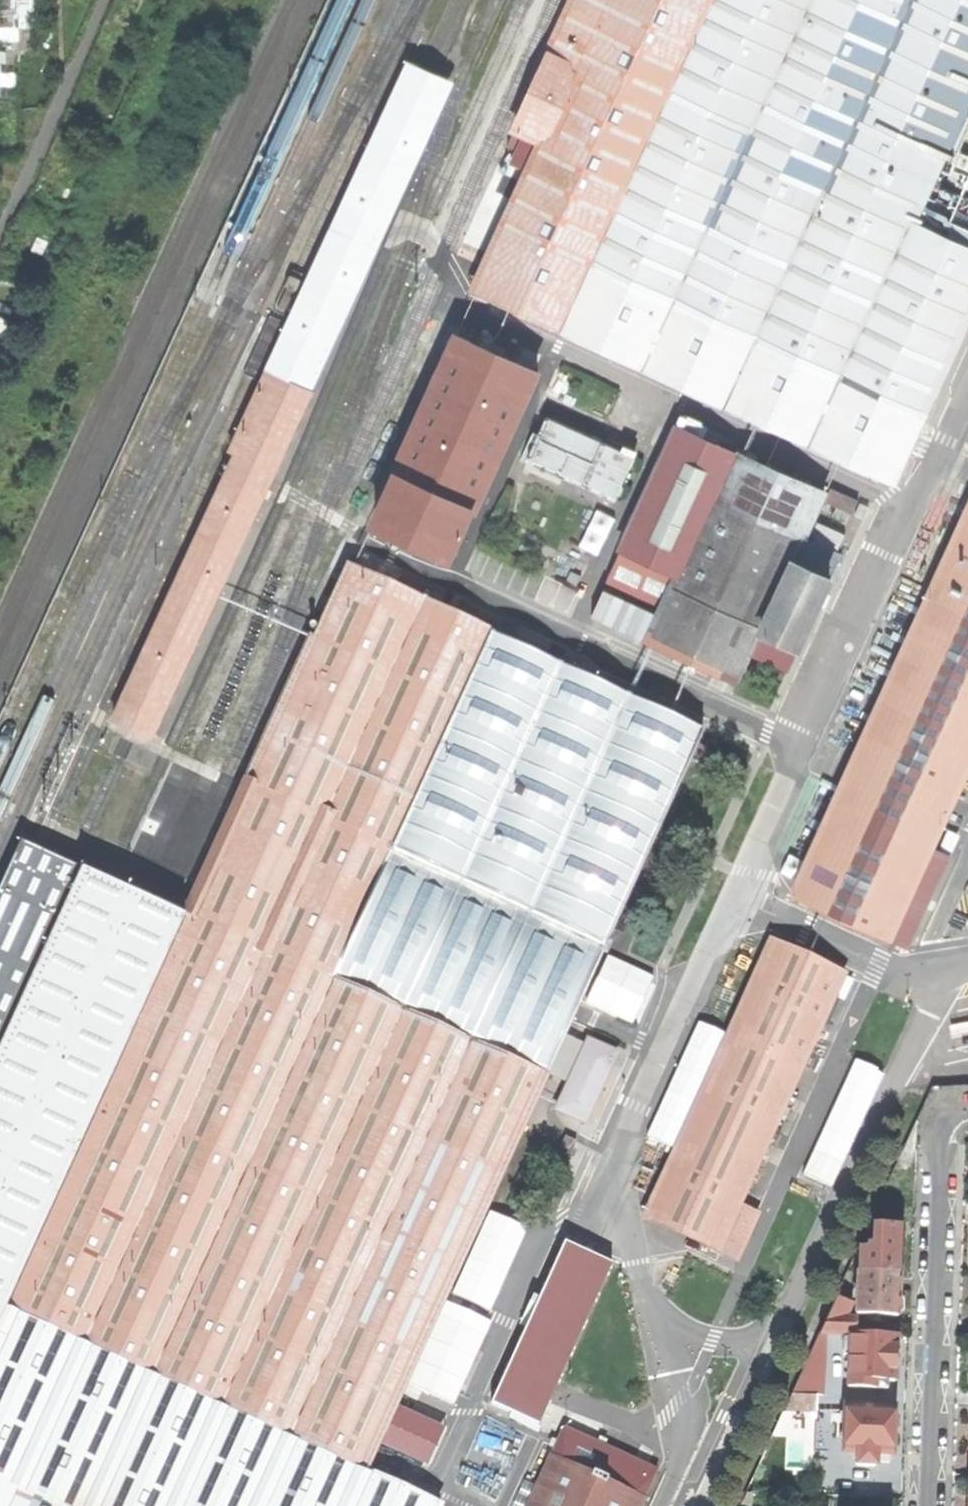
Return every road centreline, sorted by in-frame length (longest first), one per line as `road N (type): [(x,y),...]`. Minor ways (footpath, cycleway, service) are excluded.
road 1 (track): [(221,0),(0,465)]
road 2 (residential): [(967,1112),(946,1121),(939,1145),(926,1505)]

